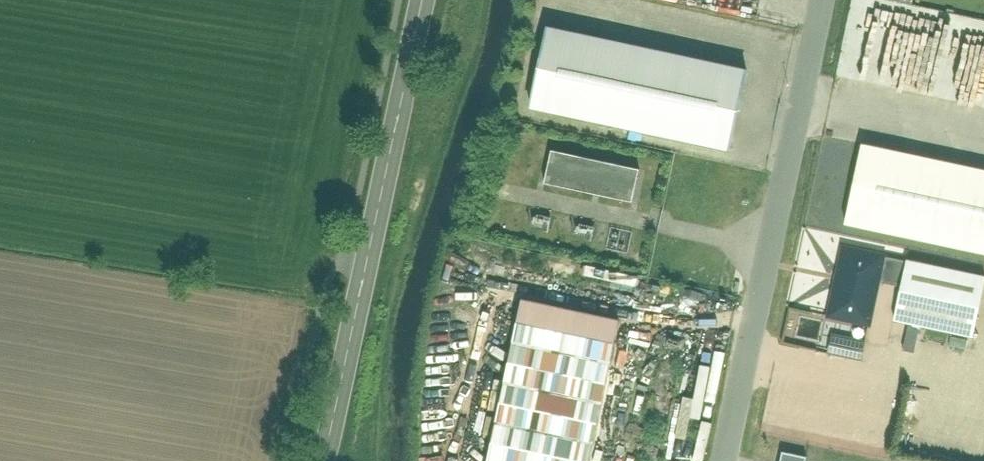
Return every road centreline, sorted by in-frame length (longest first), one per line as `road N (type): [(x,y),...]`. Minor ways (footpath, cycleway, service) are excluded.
road 1 (secondary): [(427,0),(328,460)]
road 2 (residential): [(819,0),(724,460)]

